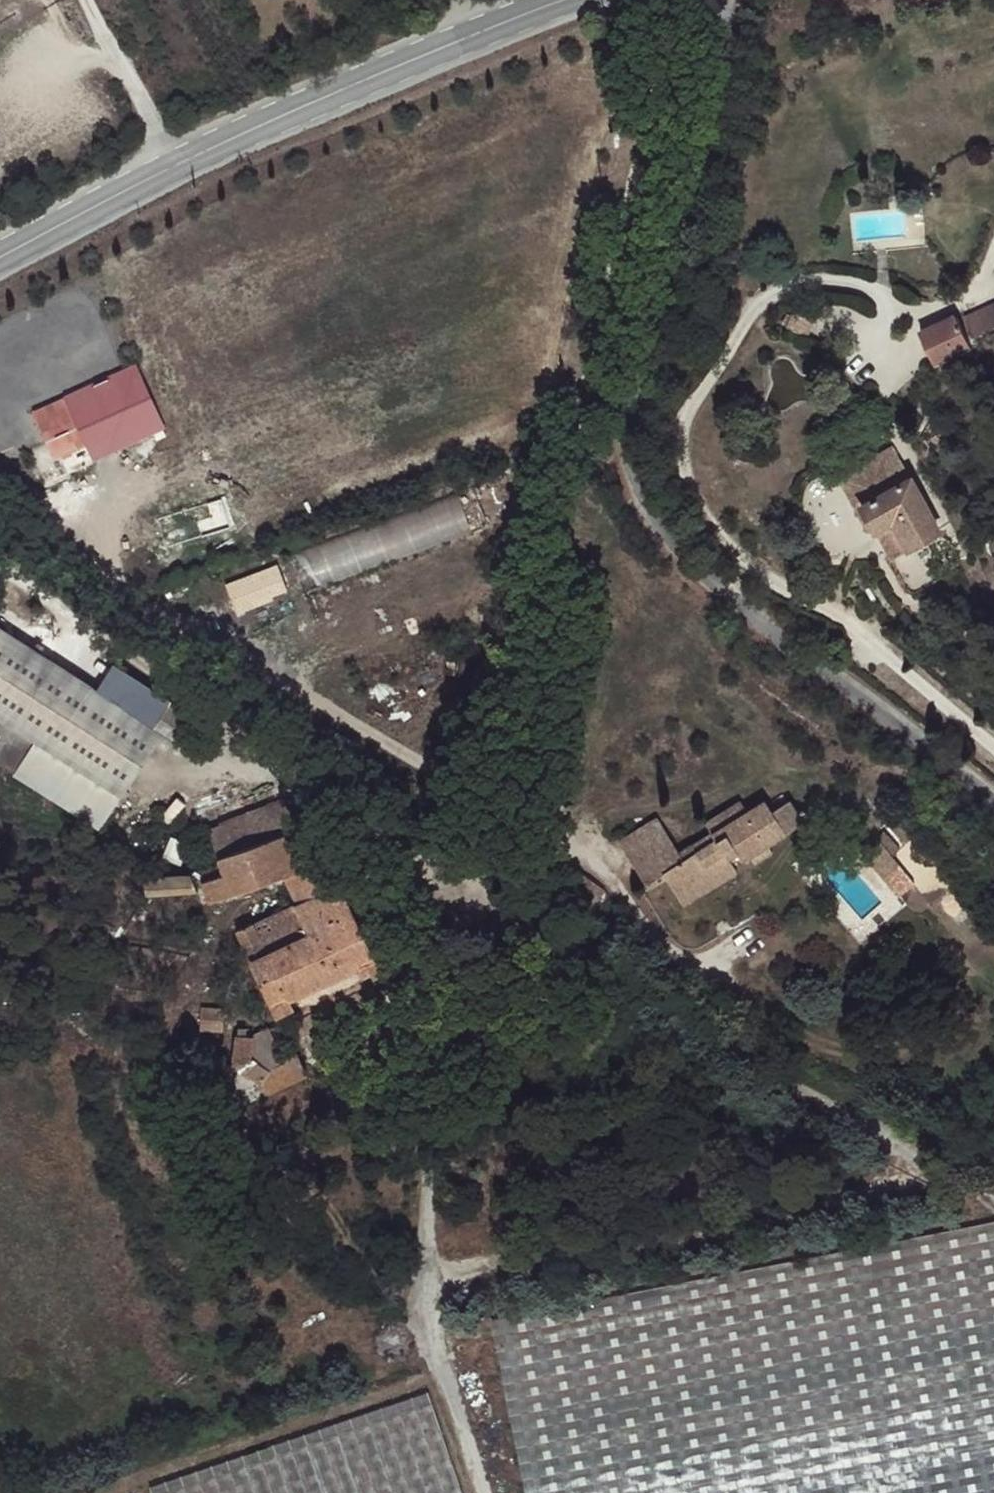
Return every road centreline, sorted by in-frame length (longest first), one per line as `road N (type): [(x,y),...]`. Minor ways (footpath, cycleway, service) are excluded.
road 1 (track): [(993,1196),(446,864),(0,570)]
road 2 (unclassified): [(730,0),(640,390),(637,486),(695,558),(919,716),(993,792)]
road 3 (track): [(725,957),(687,963),(669,957),(592,860),(508,824),(367,734),(202,657),(0,497)]
road 4 (track): [(484,1492),(425,1295),(446,864)]
road 5 (track): [(425,1274),(815,1214),(895,1188),(925,1159)]
road 6 (secondary): [(631,0),(445,68),(184,183)]
road 7 (secondary): [(184,183),(0,280)]
road 8 (unclassified): [(184,183),(90,0)]

